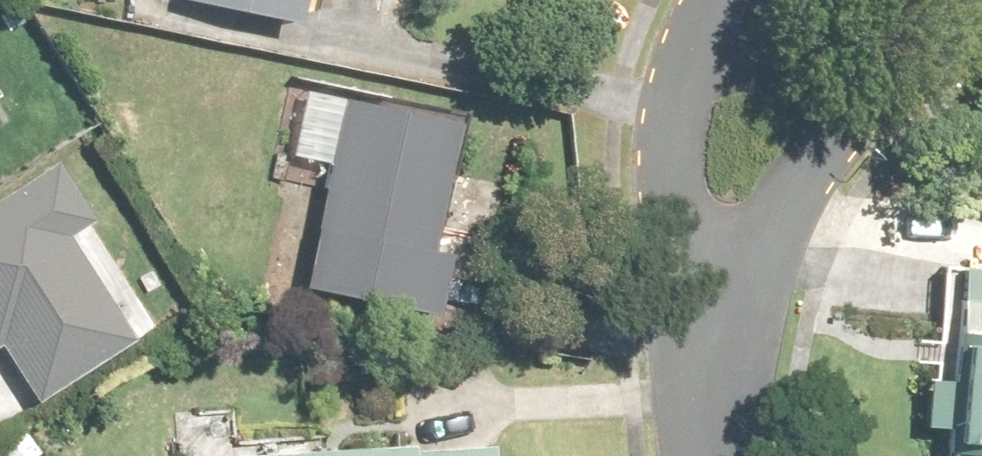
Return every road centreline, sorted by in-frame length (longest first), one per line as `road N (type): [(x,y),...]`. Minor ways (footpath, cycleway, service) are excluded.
road 1 (residential): [(974,0),(949,53),(776,221),(710,308)]
road 2 (residential): [(710,308),(657,188),(653,86),(706,0)]
road 3 (residential): [(710,308),(720,455)]

